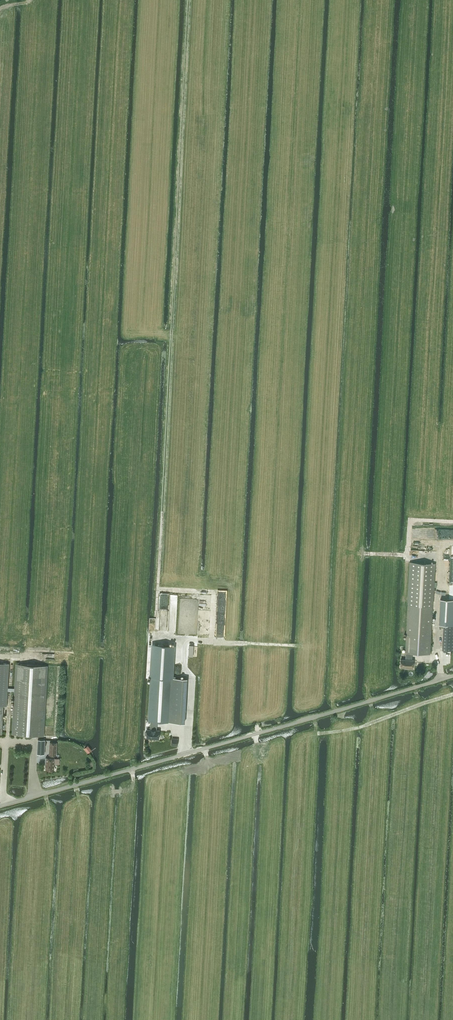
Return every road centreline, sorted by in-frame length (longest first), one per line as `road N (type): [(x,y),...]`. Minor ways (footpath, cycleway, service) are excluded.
road 1 (track): [(192,641),(156,641),(189,0)]
road 2 (unclassified): [(0,805),(452,676)]
road 3 (track): [(452,695),(315,734)]
road 4 (track): [(371,733),(373,606)]

